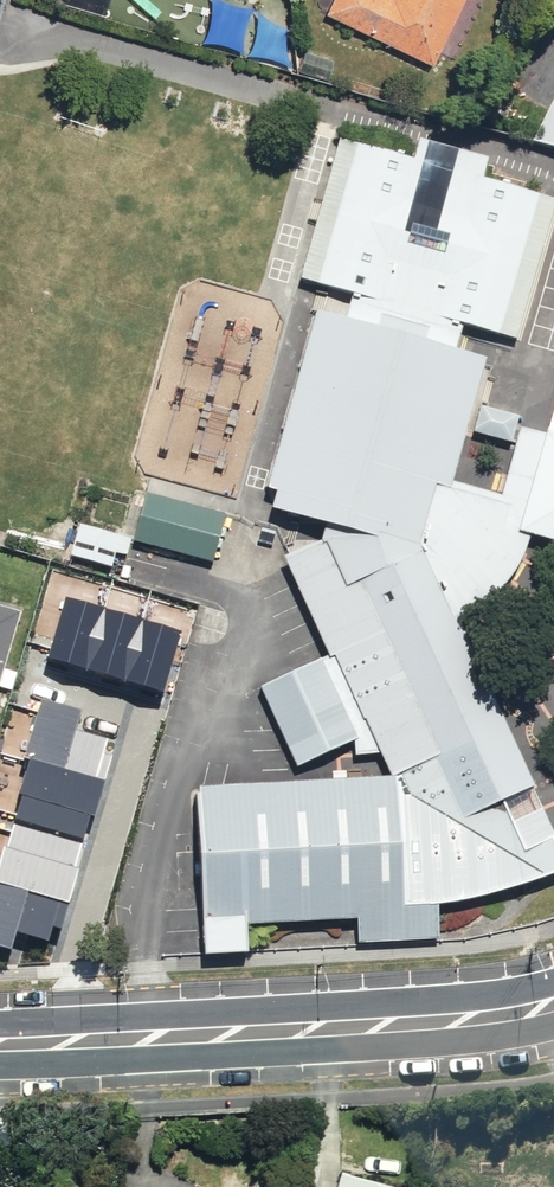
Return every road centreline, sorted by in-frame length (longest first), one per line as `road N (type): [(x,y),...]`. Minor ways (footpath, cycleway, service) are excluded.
road 1 (tertiary): [(553,1004),(398,1026),(0,1046)]

